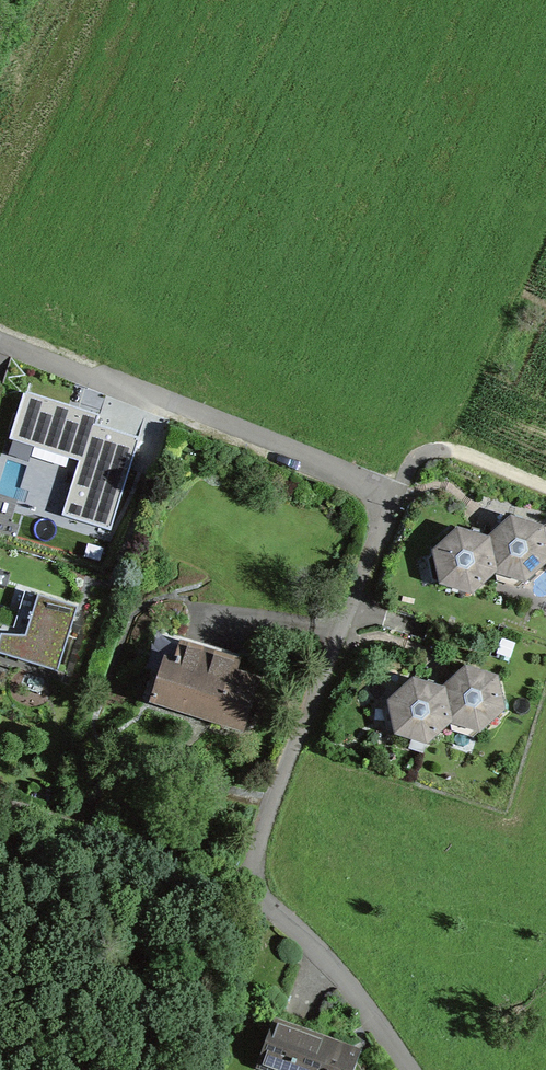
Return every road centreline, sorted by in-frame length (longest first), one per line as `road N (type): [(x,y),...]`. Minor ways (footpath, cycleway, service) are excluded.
road 1 (residential): [(247,882),(389,492),(0,347)]
road 2 (residential): [(0,802),(247,882)]
road 3 (residential): [(247,882),(356,992),(406,1069)]
road 4 (track): [(389,492),(411,457),(439,444),(545,487)]

